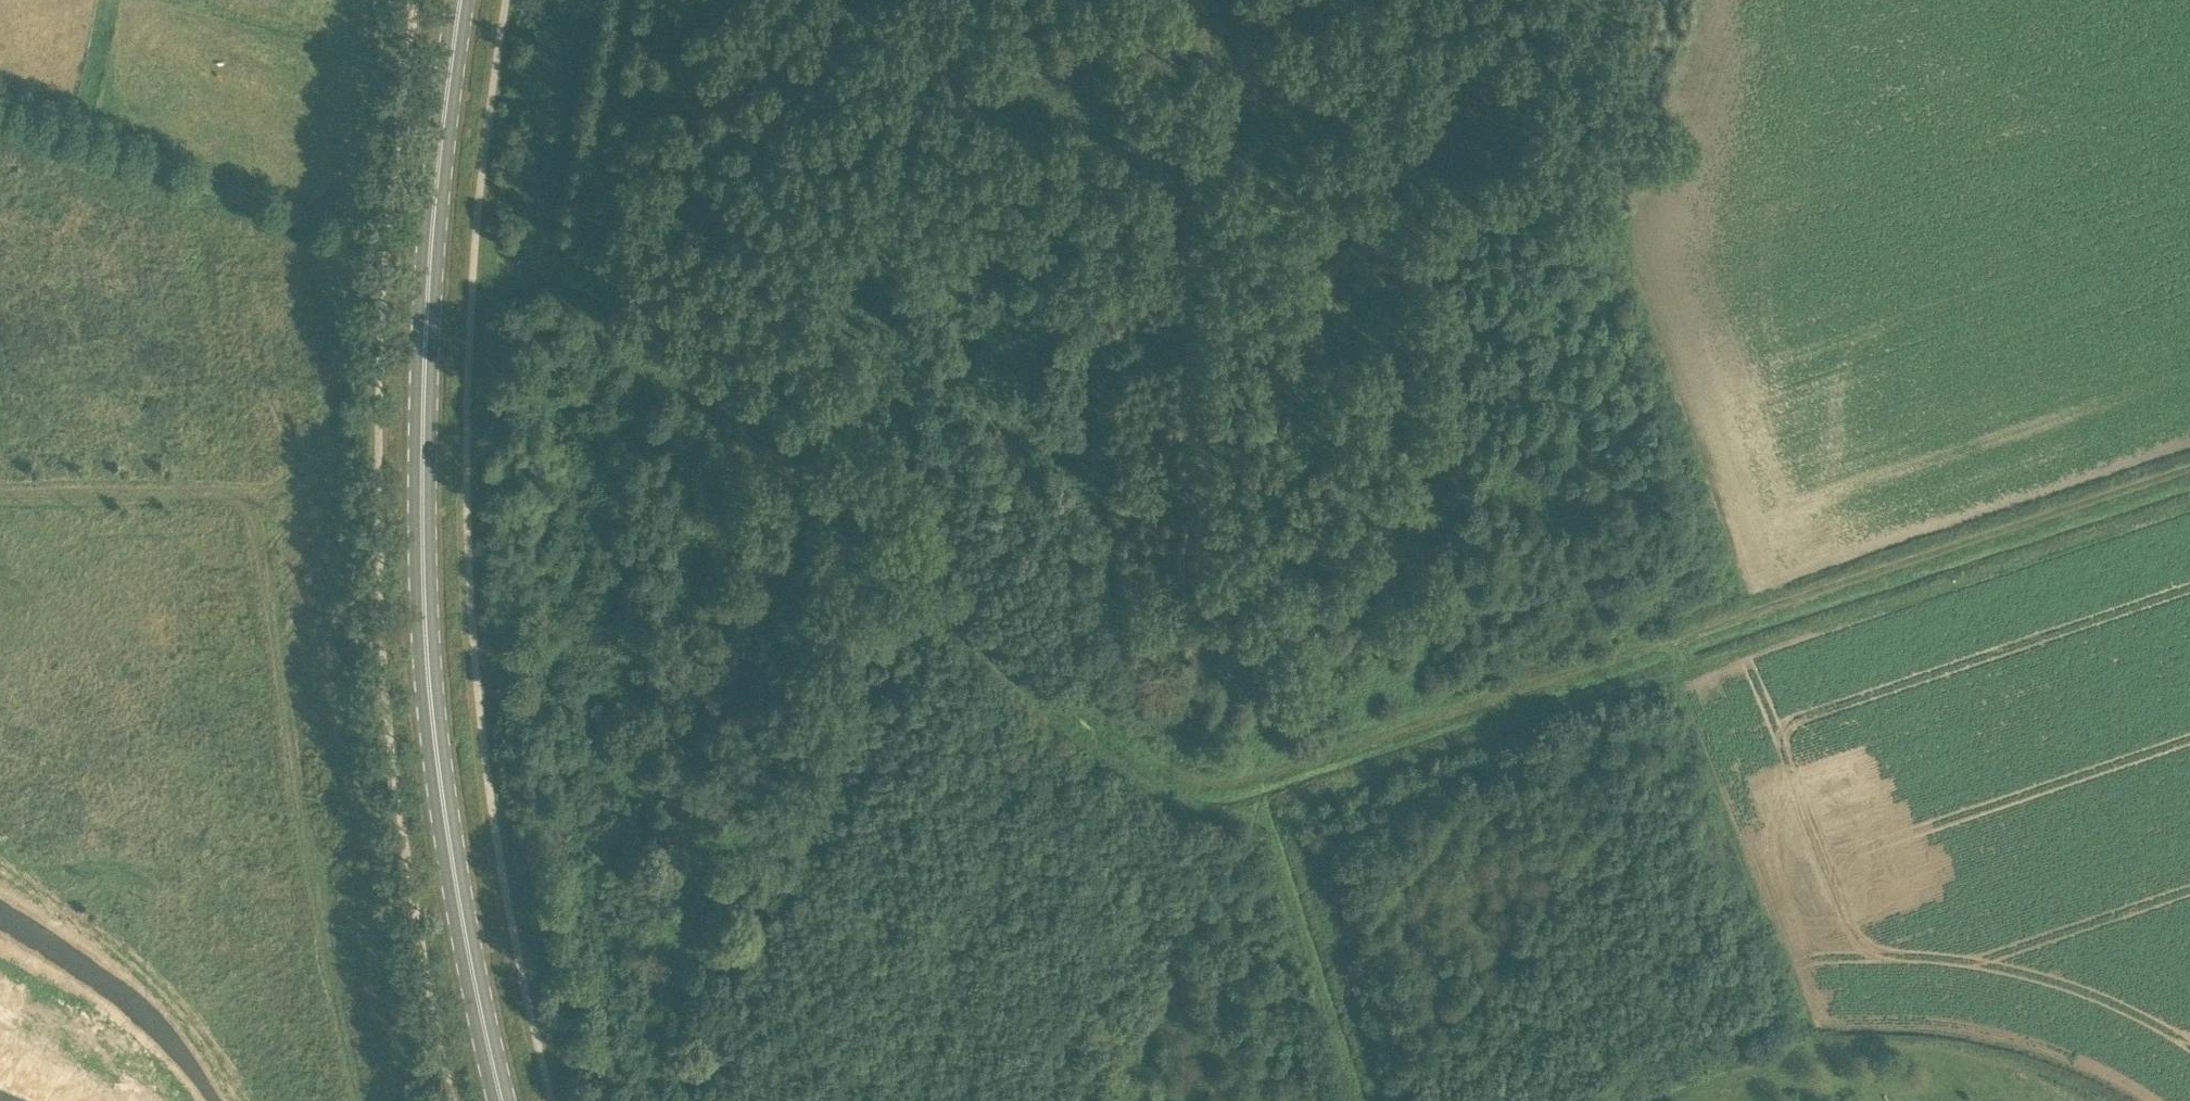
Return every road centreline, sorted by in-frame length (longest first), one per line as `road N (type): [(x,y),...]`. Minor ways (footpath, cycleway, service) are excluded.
road 1 (primary): [(499,1100),(439,801),(411,529),(408,398),(464,0)]
road 2 (track): [(1238,790),(2189,472)]

